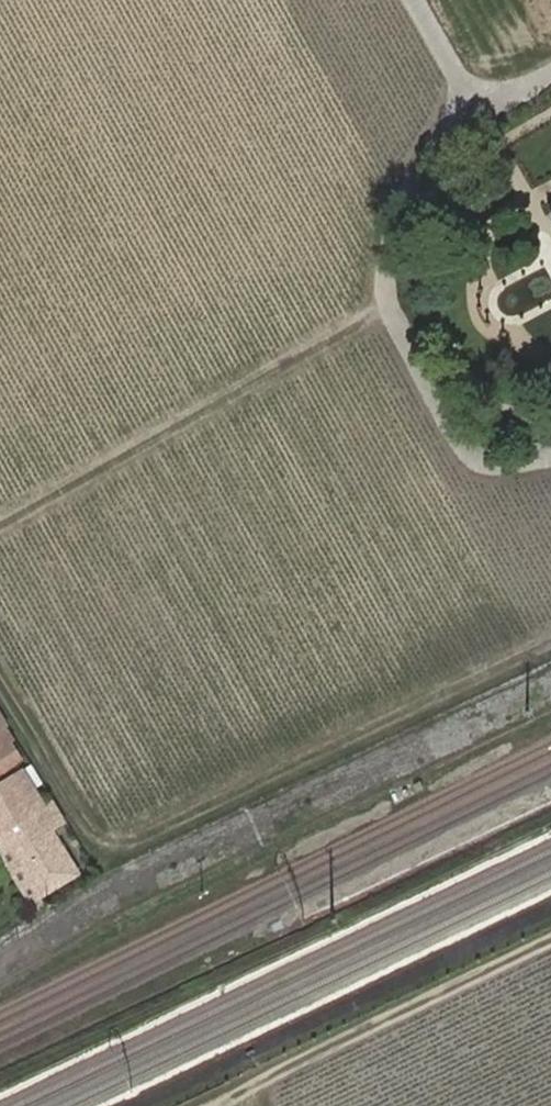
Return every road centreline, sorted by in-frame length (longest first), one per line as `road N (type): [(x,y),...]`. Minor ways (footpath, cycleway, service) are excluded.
road 1 (track): [(0,680),(109,849),(550,639)]
road 2 (track): [(387,312),(0,531)]
road 3 (track): [(192,1105),(550,936)]

